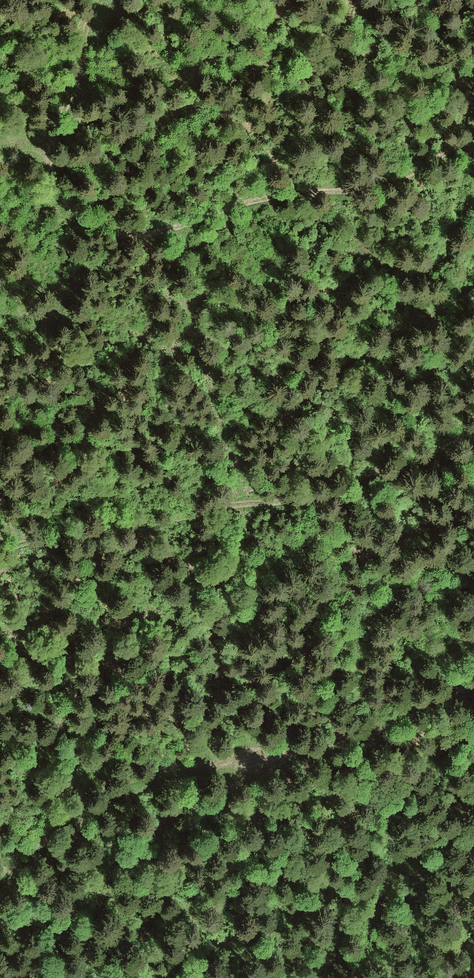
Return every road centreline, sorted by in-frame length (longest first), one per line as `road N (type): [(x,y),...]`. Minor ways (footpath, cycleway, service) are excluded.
road 1 (track): [(473,144),(361,191),(276,197),(158,233),(98,227),(66,205),(48,154),(98,0)]
road 2 (track): [(0,880),(89,803),(141,777),(323,748),(473,685)]
road 3 (track): [(0,552),(94,526),(318,496),(365,483),(473,432)]

